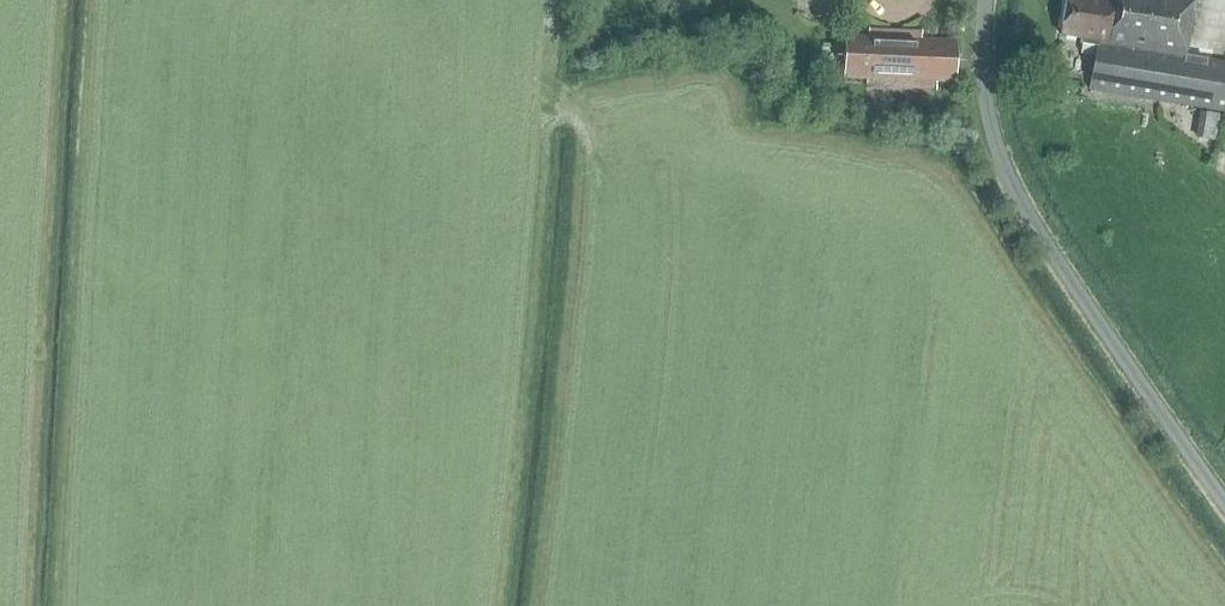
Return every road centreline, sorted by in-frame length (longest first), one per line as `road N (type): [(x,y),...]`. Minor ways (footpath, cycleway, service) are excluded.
road 1 (unclassified): [(1224,502),(1014,191),(986,118),(984,0)]

